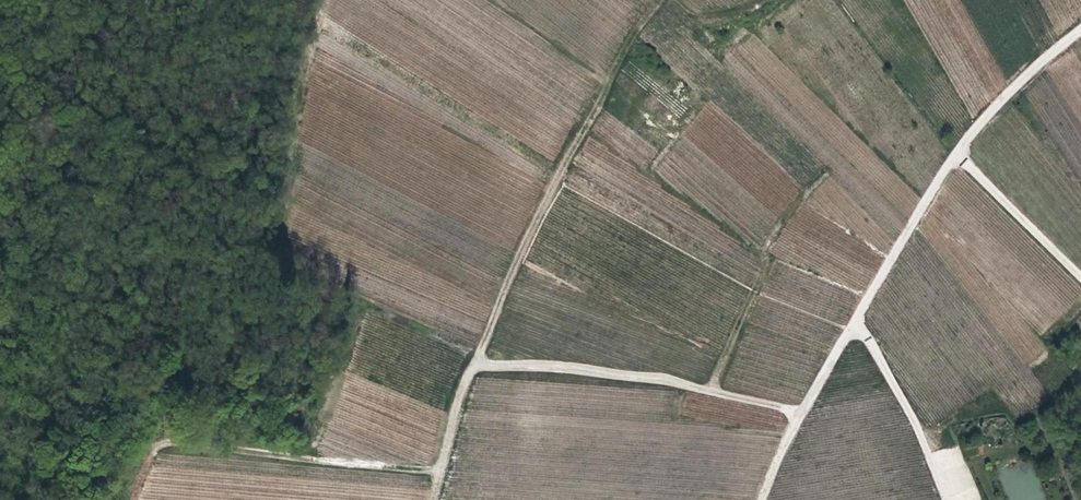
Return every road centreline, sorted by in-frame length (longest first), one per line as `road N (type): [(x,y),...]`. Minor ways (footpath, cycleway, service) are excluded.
road 1 (track): [(761,499),(786,442),(956,155),(1008,93),(1080,30)]
road 2 (track): [(433,499),(476,364),(660,379),(802,414)]
road 3 (track): [(441,471),(175,442),(152,448),(130,499)]
road 4 (track): [(852,326),(886,371),(945,499)]
road 5 (track): [(1080,277),(956,155)]
road 6 (track): [(324,0),(290,153)]

